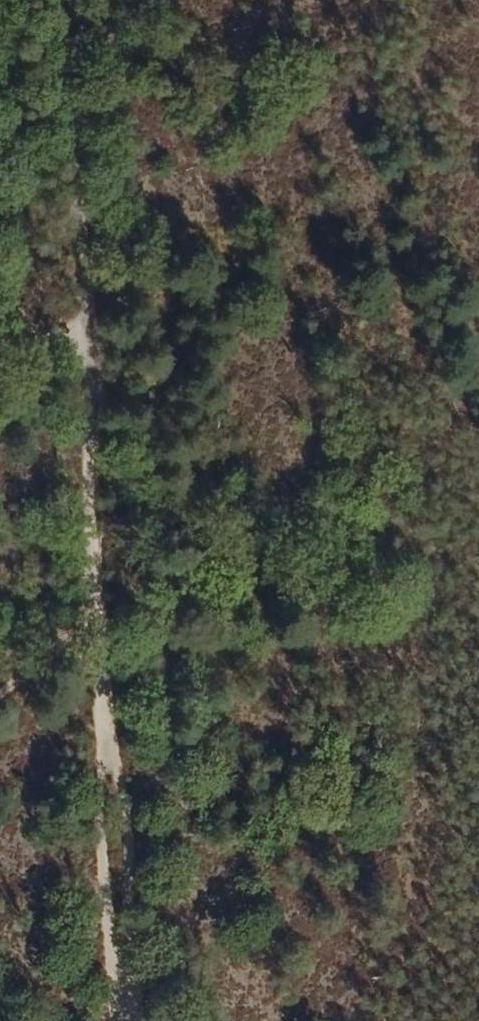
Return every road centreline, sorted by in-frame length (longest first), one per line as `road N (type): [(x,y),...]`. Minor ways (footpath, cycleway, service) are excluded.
road 1 (track): [(74,274),(114,1020)]
road 2 (track): [(70,0),(74,274)]
road 3 (track): [(74,274),(0,103)]
road 4 (track): [(0,699),(97,616)]

